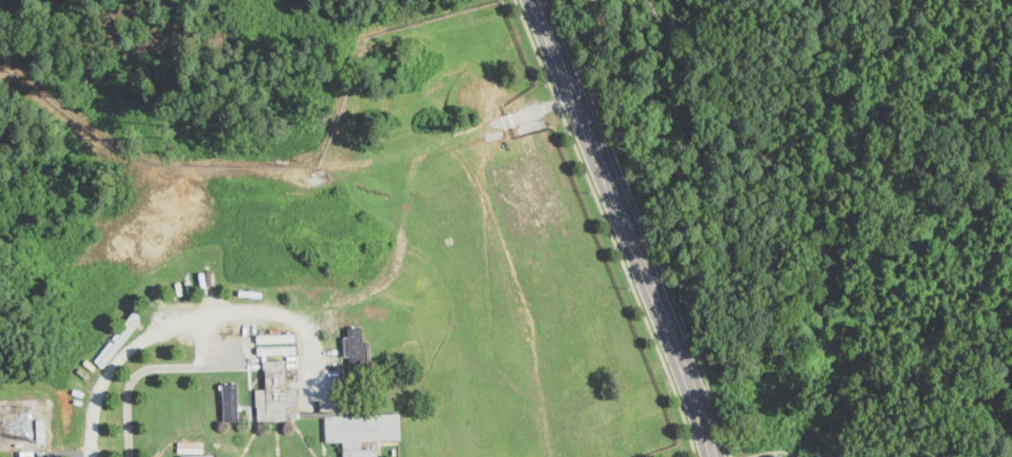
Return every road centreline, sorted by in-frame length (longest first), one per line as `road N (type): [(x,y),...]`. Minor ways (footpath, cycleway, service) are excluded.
road 1 (secondary): [(532,0),(713,456)]

